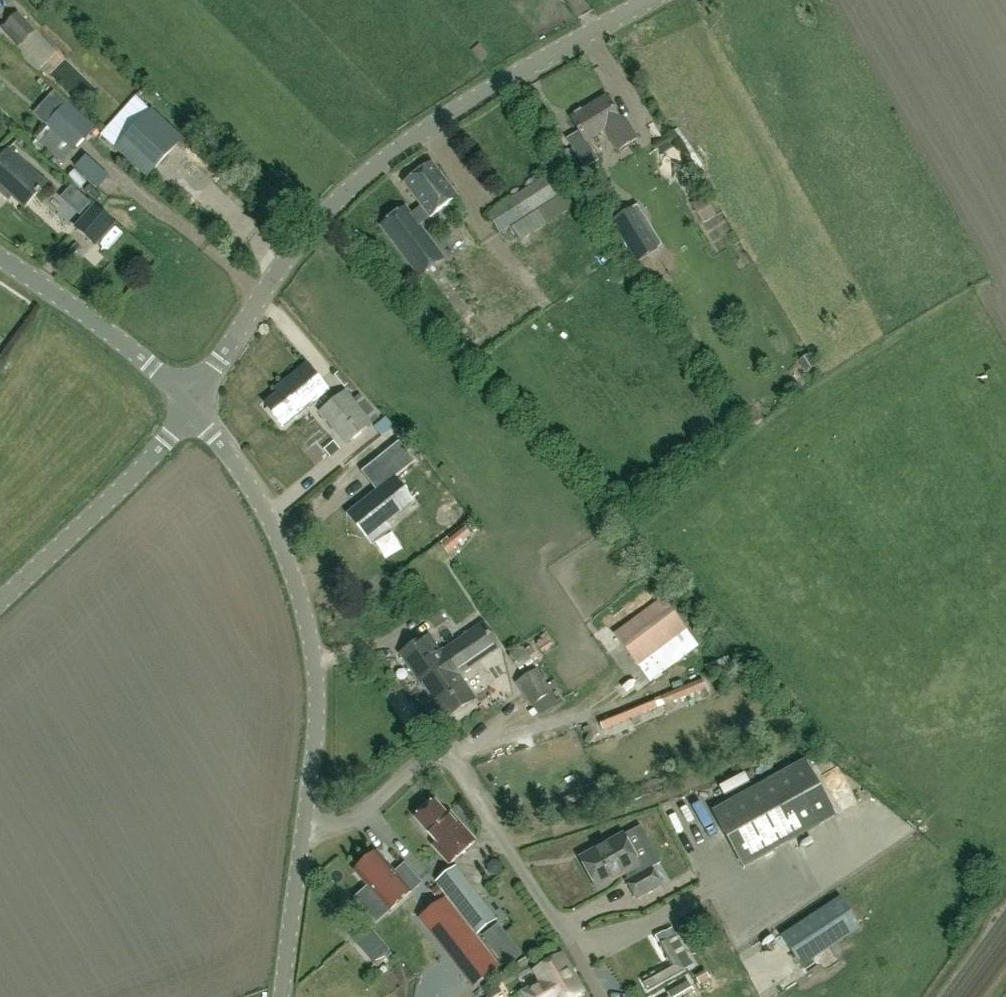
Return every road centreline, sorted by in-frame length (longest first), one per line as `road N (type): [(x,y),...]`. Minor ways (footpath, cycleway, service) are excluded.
road 1 (residential): [(194,403),(319,219),(364,174),(457,109),(653,0)]
road 2 (residential): [(306,821),(317,719),(309,624),(274,524),(194,403)]
road 3 (residential): [(571,945),(445,757),(423,761),(346,821),(306,821)]
road 4 (residential): [(0,599),(162,446),(194,403)]
road 5 (residential): [(194,403),(136,351),(0,256)]
road 6 (residential): [(285,996),(306,821)]

